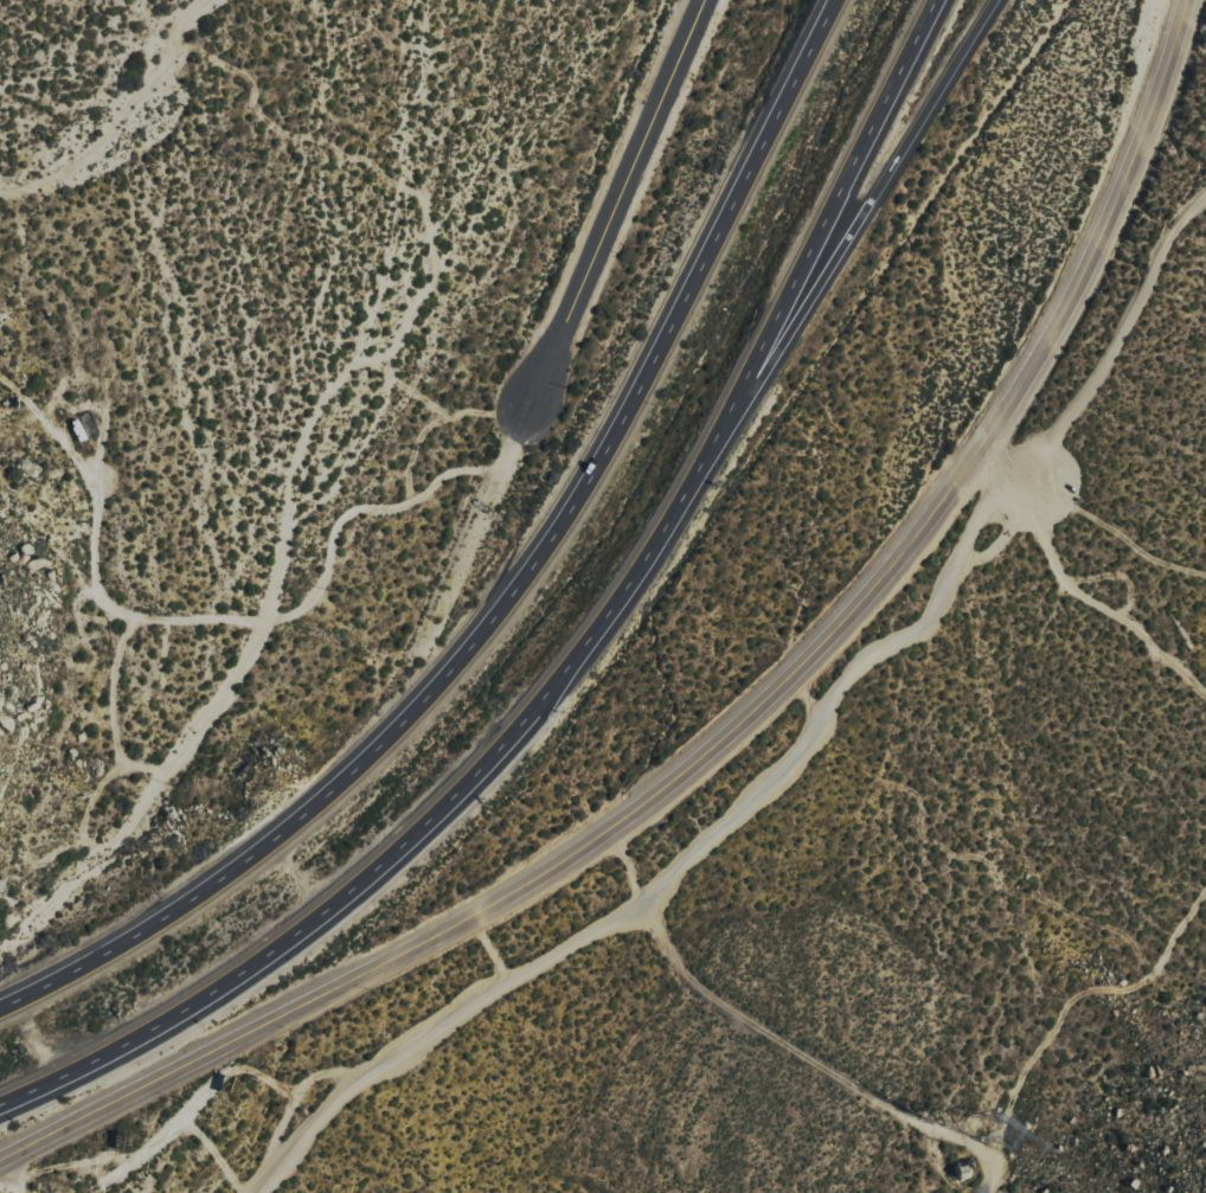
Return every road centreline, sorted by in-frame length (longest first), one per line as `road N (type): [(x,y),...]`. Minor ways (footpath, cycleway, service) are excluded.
road 1 (secondary): [(1194,0),(1118,217),(1022,395),(899,563),(748,724),(682,783),(514,899),(0,1159)]
road 2 (residential): [(1205,189),(1167,232),(1098,373),(1056,436),(1051,469),(1034,495),(945,567),(922,626),(847,669),(788,752),(649,891),(358,1075),(249,1192)]
road 3 (motorway): [(840,0),(628,412),(531,573),(422,707),(303,820)]
road 4 (motorway): [(0,1106),(160,1026),(294,938),(376,871),(458,796),(566,674),(652,554)]
road 5 (motorway): [(693,482),(991,0)]
road 6 (motorway): [(693,482),(938,0)]
road 7 (residential): [(528,408),(707,0)]
road 8 (track): [(633,902),(663,934),(675,984),(717,1005),(812,1104),(905,1122)]
road 9 (track): [(1034,495),(1066,589),(1144,639),(1205,693)]
road 10 (motorway): [(303,820),(94,964)]

